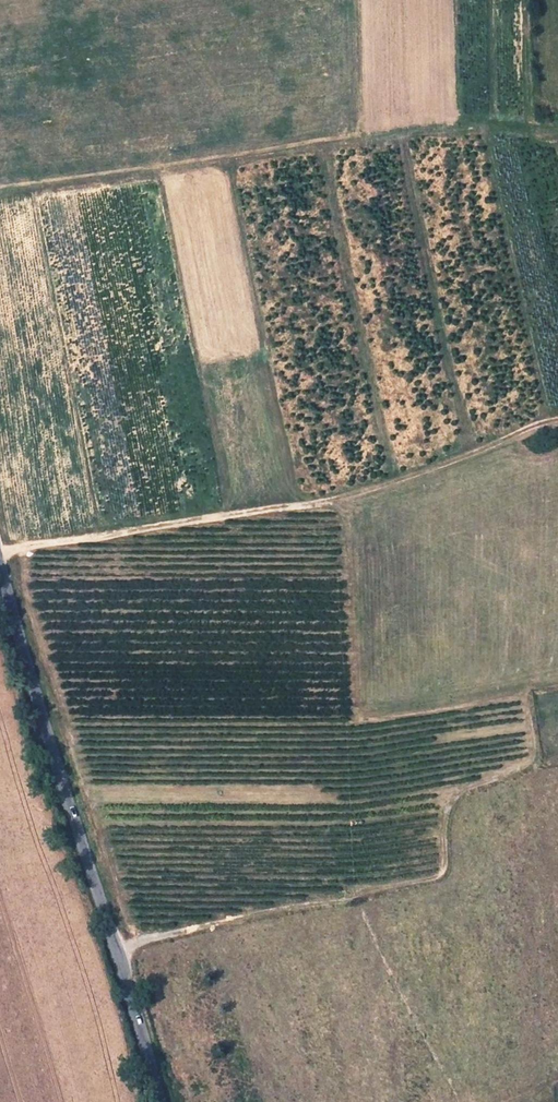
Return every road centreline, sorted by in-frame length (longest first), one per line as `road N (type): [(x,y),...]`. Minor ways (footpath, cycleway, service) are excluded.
road 1 (unclassified): [(0,578),(155,1101)]

